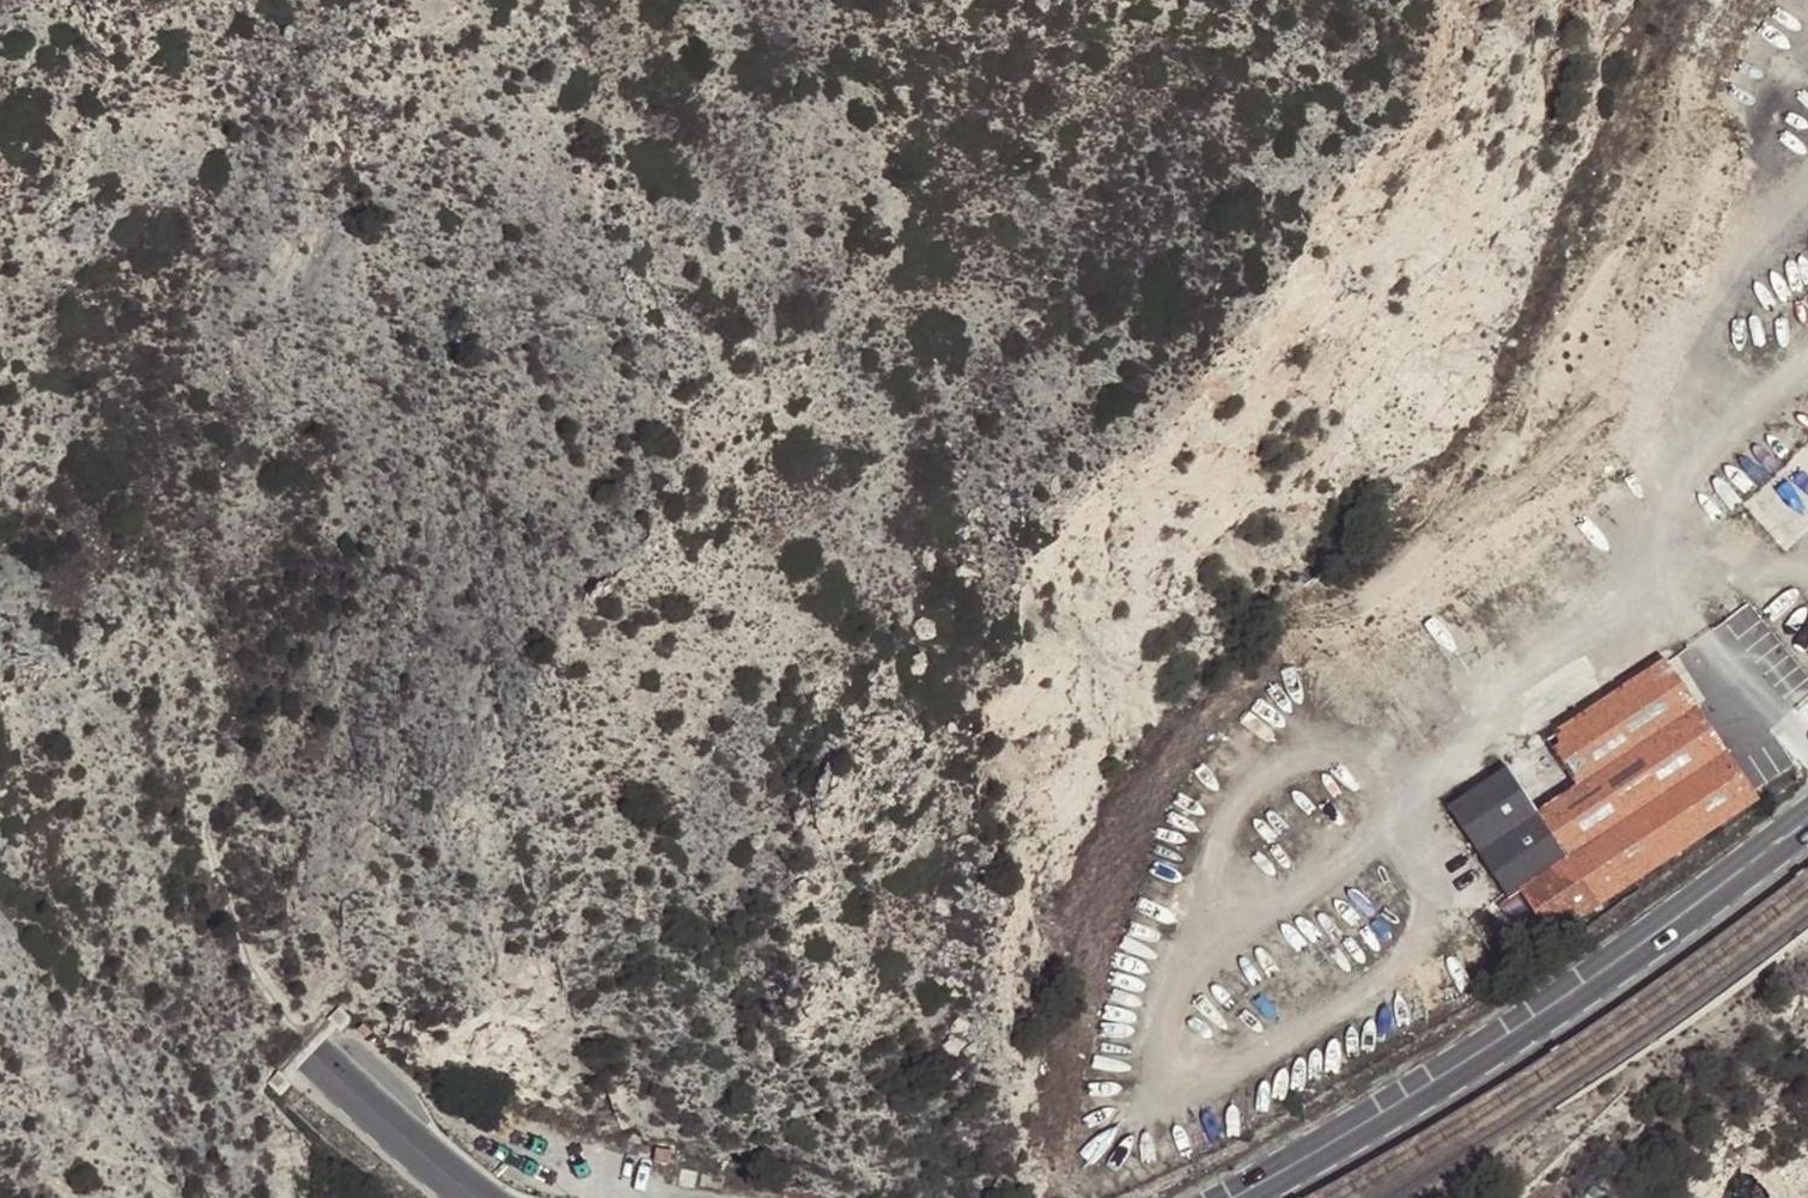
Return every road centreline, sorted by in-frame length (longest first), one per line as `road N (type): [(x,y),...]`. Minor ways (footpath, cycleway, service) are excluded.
road 1 (primary): [(1234,1197),(1503,1039),(1807,823)]
road 2 (primary): [(0,757),(471,1197)]

